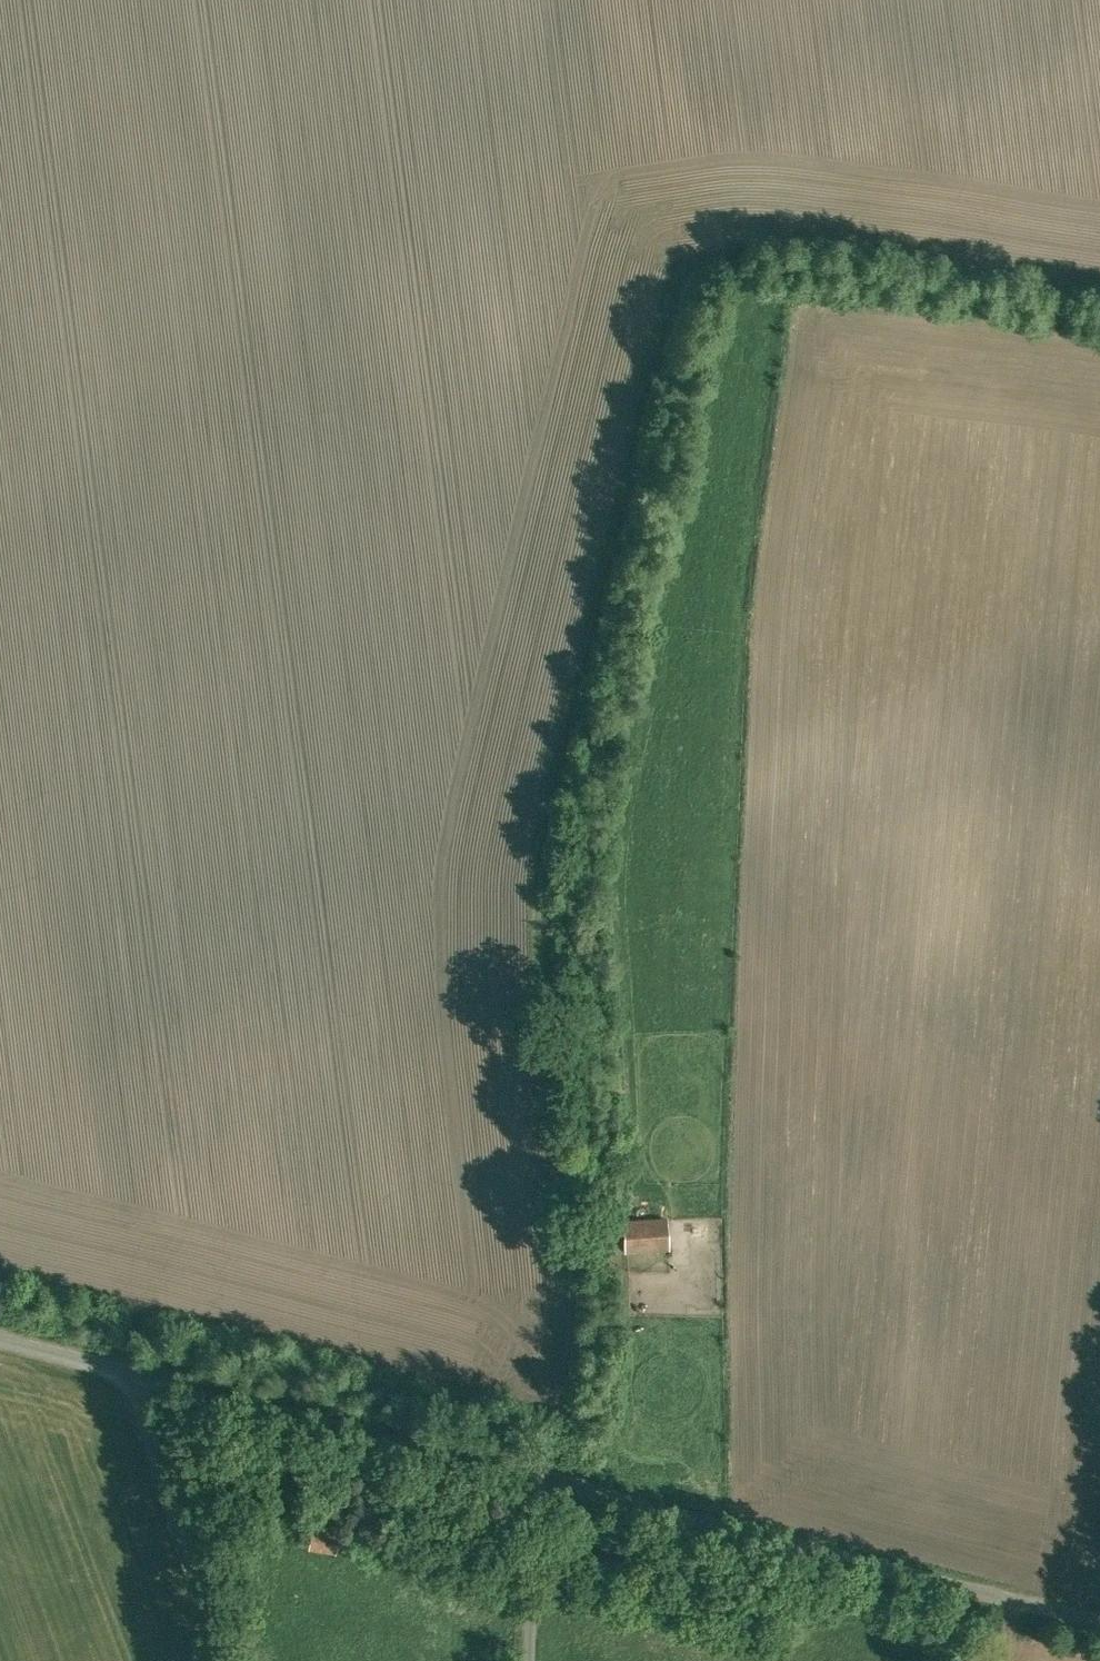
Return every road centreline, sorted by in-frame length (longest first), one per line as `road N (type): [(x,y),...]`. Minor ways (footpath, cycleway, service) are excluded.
road 1 (unclassified): [(0,1342),(614,1483),(1099,1622)]

